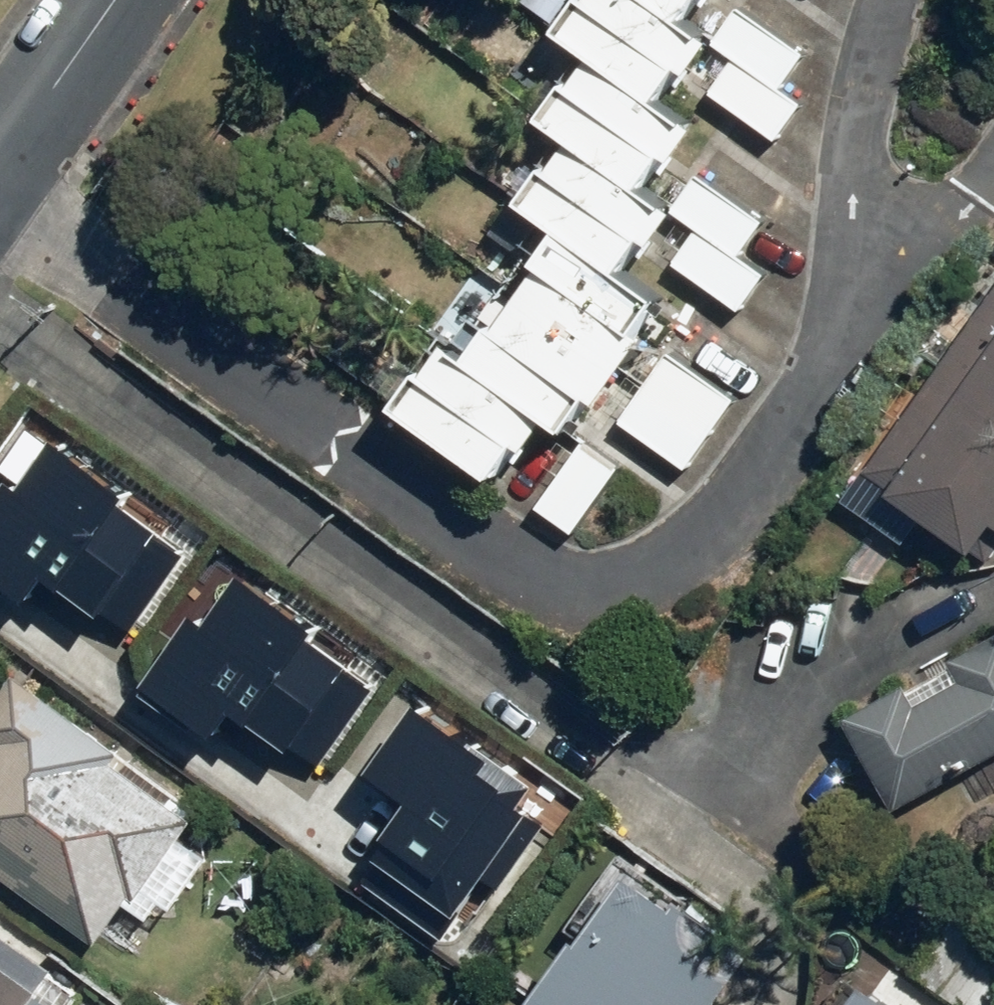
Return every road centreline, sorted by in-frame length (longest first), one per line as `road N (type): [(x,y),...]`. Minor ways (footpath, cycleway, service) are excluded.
road 1 (residential): [(0,210),(542,551),(596,551),(709,517),(876,284)]
road 2 (residential): [(860,0),(827,200),(843,243),(876,284)]
road 3 (residential): [(876,284),(993,119)]
road 4 (residential): [(0,149),(97,0)]

